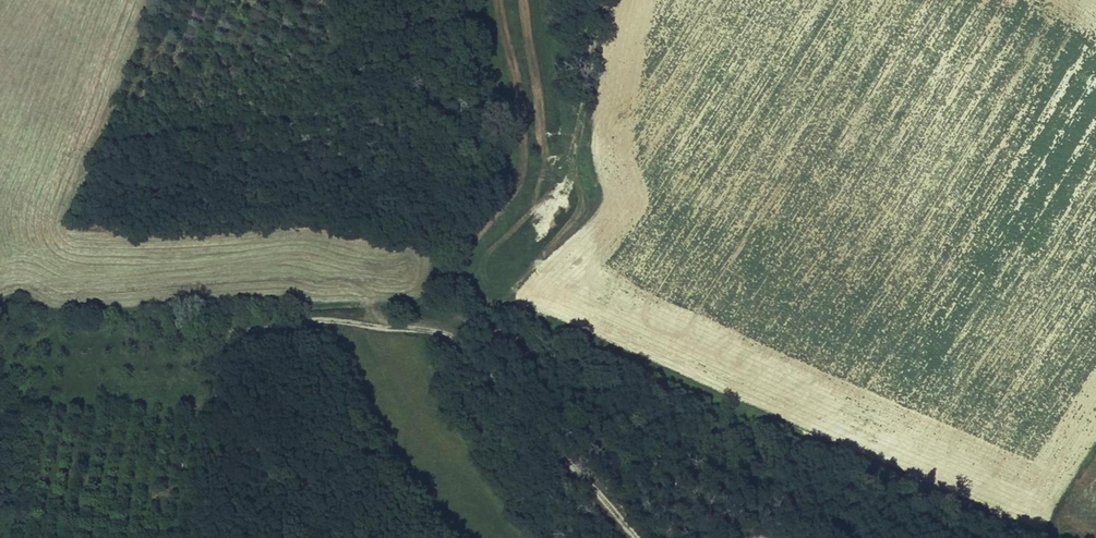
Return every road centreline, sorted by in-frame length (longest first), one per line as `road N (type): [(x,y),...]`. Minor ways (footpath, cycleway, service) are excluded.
road 1 (track): [(269,322),(325,319),(446,332),(635,537)]

